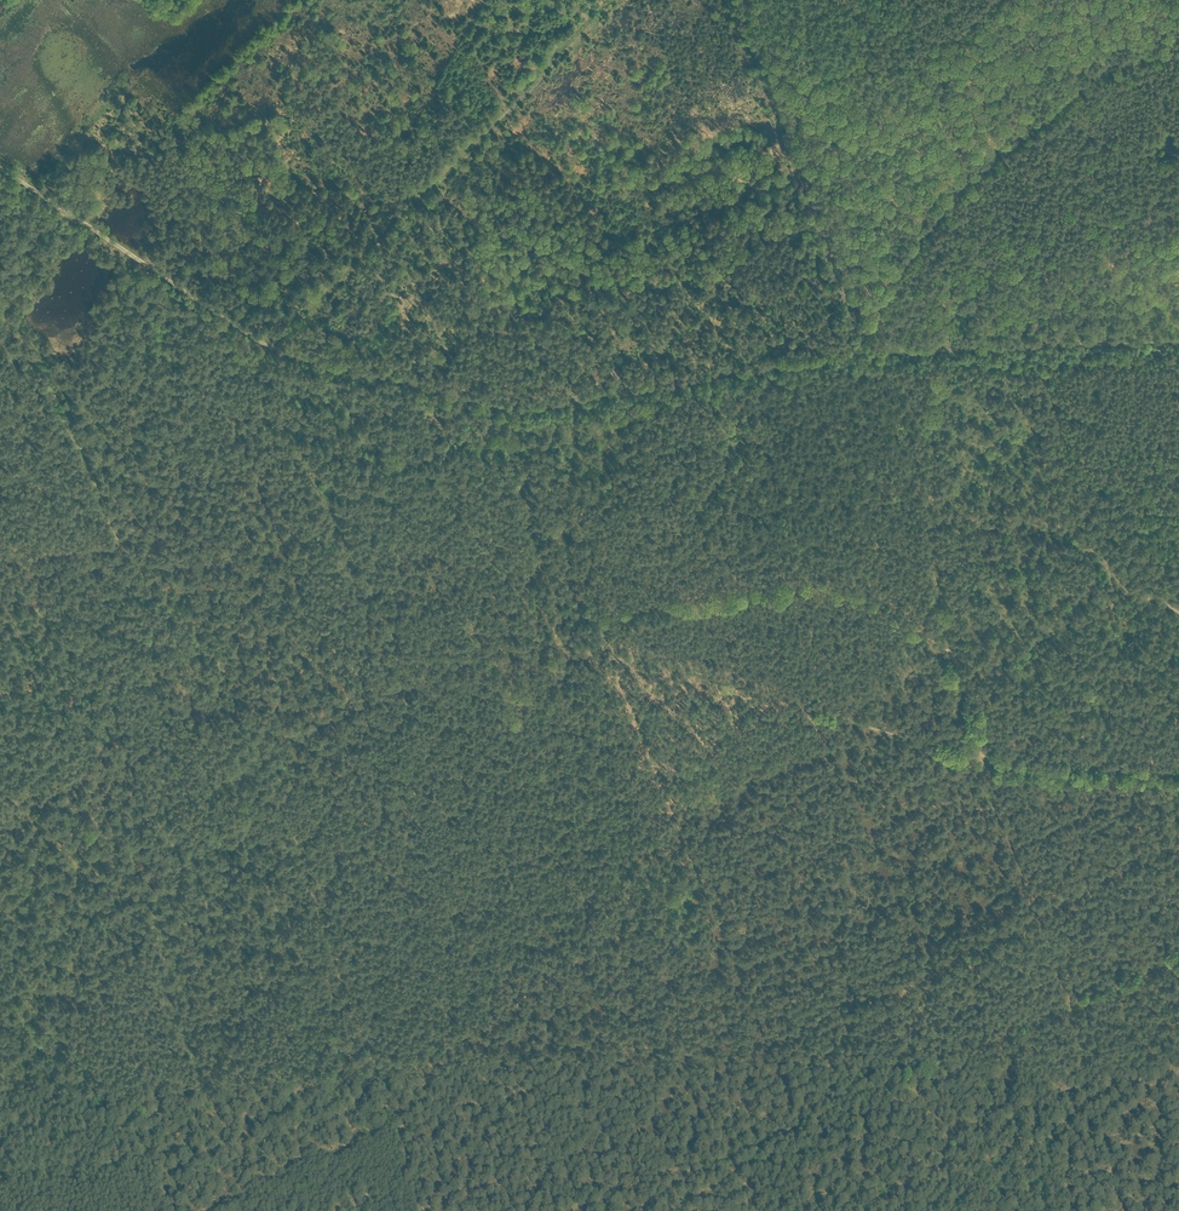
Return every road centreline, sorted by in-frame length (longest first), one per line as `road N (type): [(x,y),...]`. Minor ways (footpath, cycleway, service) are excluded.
road 1 (track): [(0,558),(120,544),(215,657),(266,757),(486,653),(609,645)]
road 2 (track): [(947,349),(857,354),(523,409),(270,347)]
road 3 (track): [(270,347),(617,0)]
road 4 (track): [(1178,854),(1090,889),(759,1049)]
road 5 (track): [(609,645),(600,621),(608,613),(817,587),(877,602),(950,650)]
road 6 (track): [(732,0),(867,353)]
road 7 (track): [(377,1070),(266,757)]
road 8 (track): [(793,1130),(1073,1002)]
road 9 (track): [(35,191),(270,347)]
road 10 (track): [(120,544),(15,299)]
road 11 (track): [(1178,340),(947,349)]
road 12 (track): [(984,760),(1178,773)]
road 13 (track): [(957,667),(978,670),(1136,599)]
road 14 (track): [(640,1210),(793,1130)]
road 15 (track): [(425,1210),(377,1070)]

